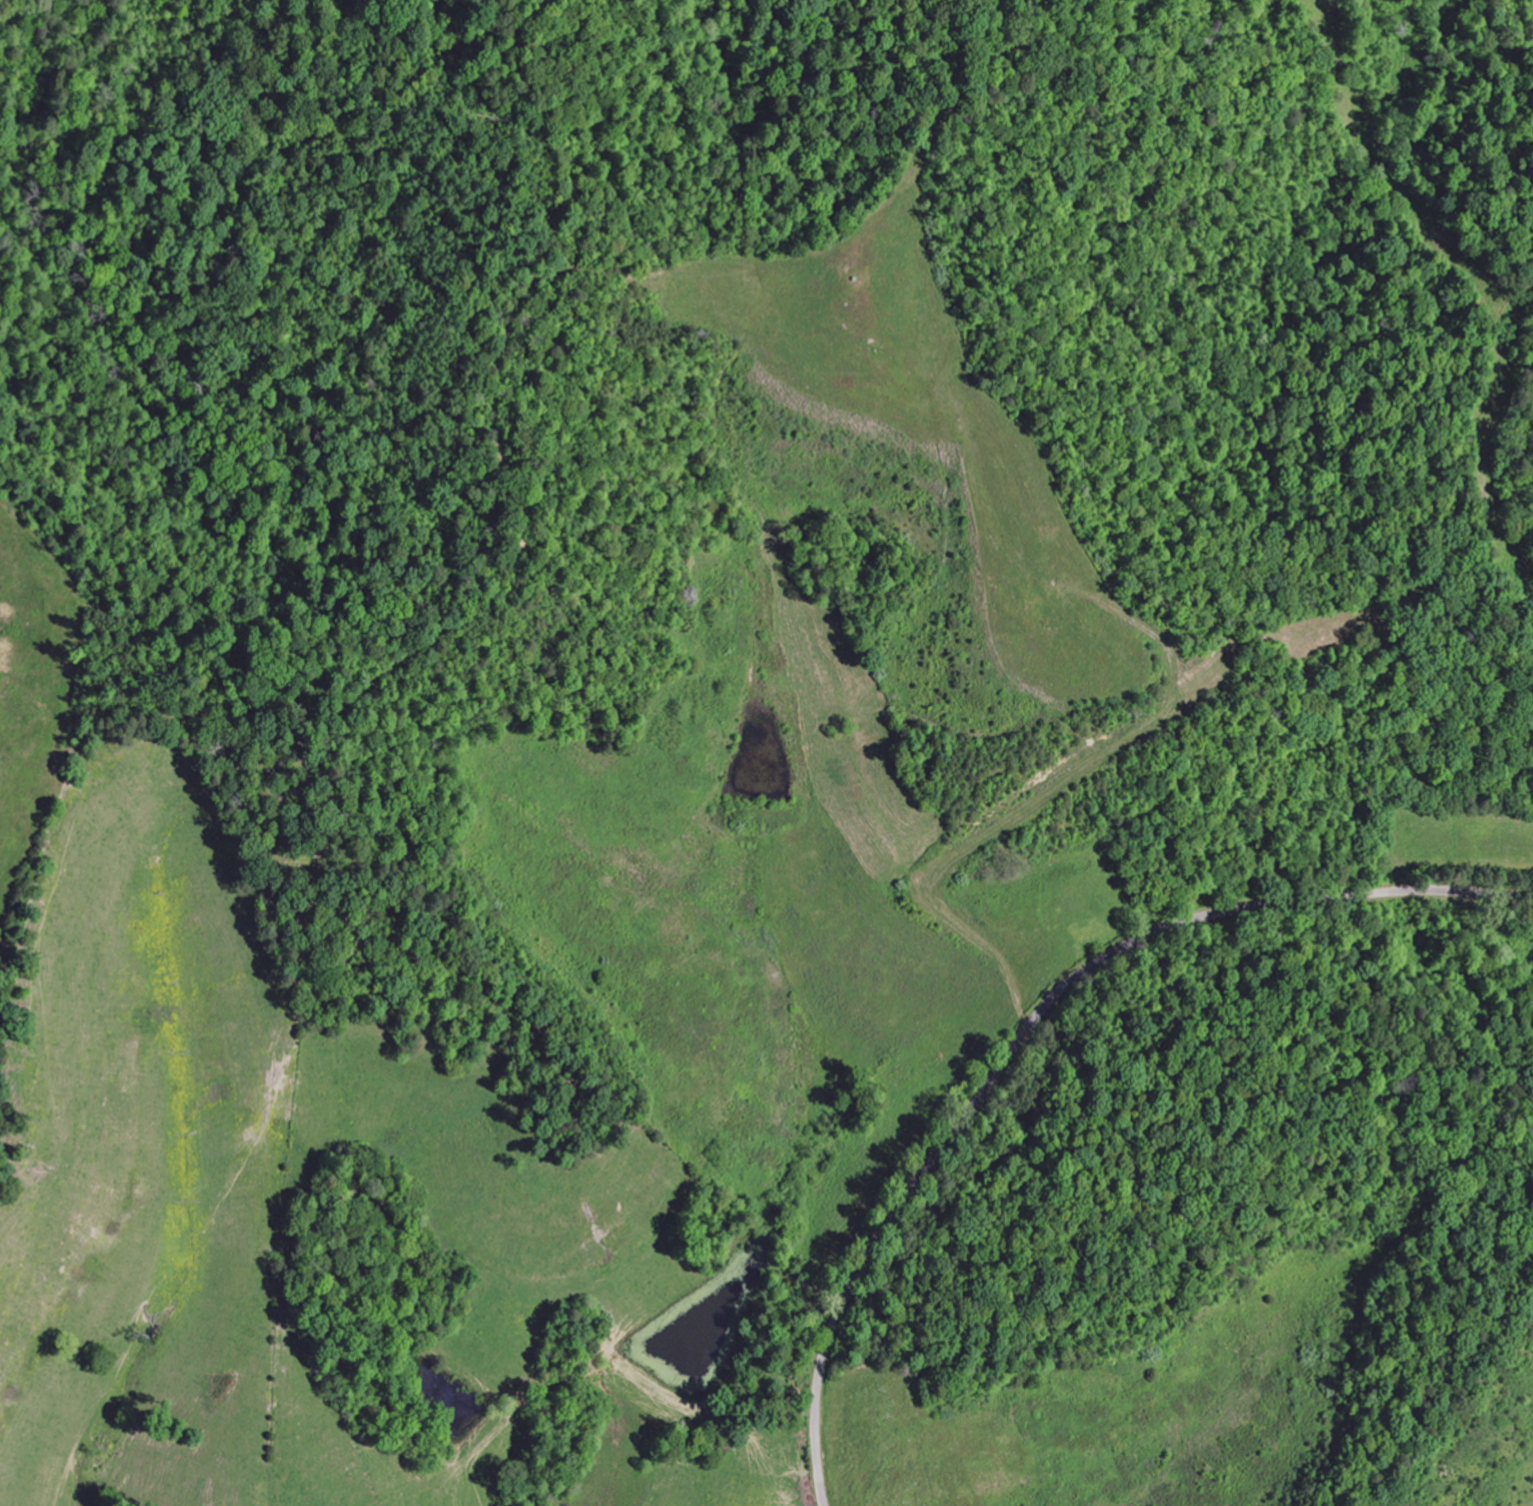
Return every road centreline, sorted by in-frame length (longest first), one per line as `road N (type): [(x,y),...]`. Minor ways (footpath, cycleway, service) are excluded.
road 1 (residential): [(825,1505),(816,1390),(850,1290),(888,1223),(1037,1017),(1090,965),(1180,921),(1253,906),(1387,891),(1532,897)]

